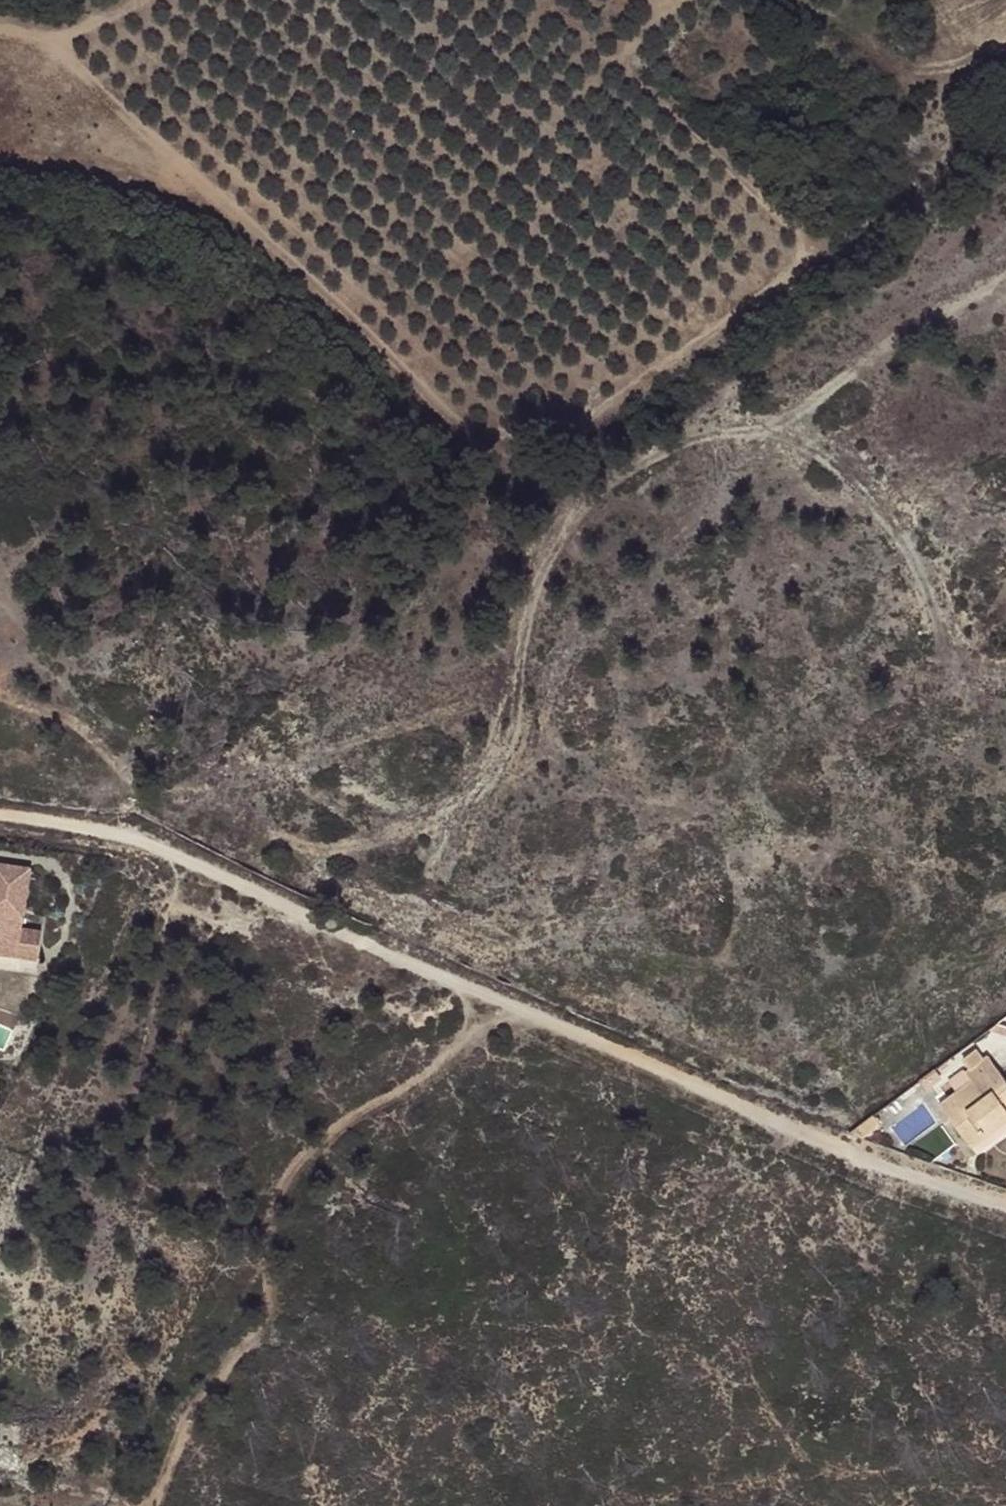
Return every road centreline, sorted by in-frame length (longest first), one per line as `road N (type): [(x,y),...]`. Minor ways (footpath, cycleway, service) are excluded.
road 1 (track): [(0,814),(137,838),(825,1142),(1005,1209)]

